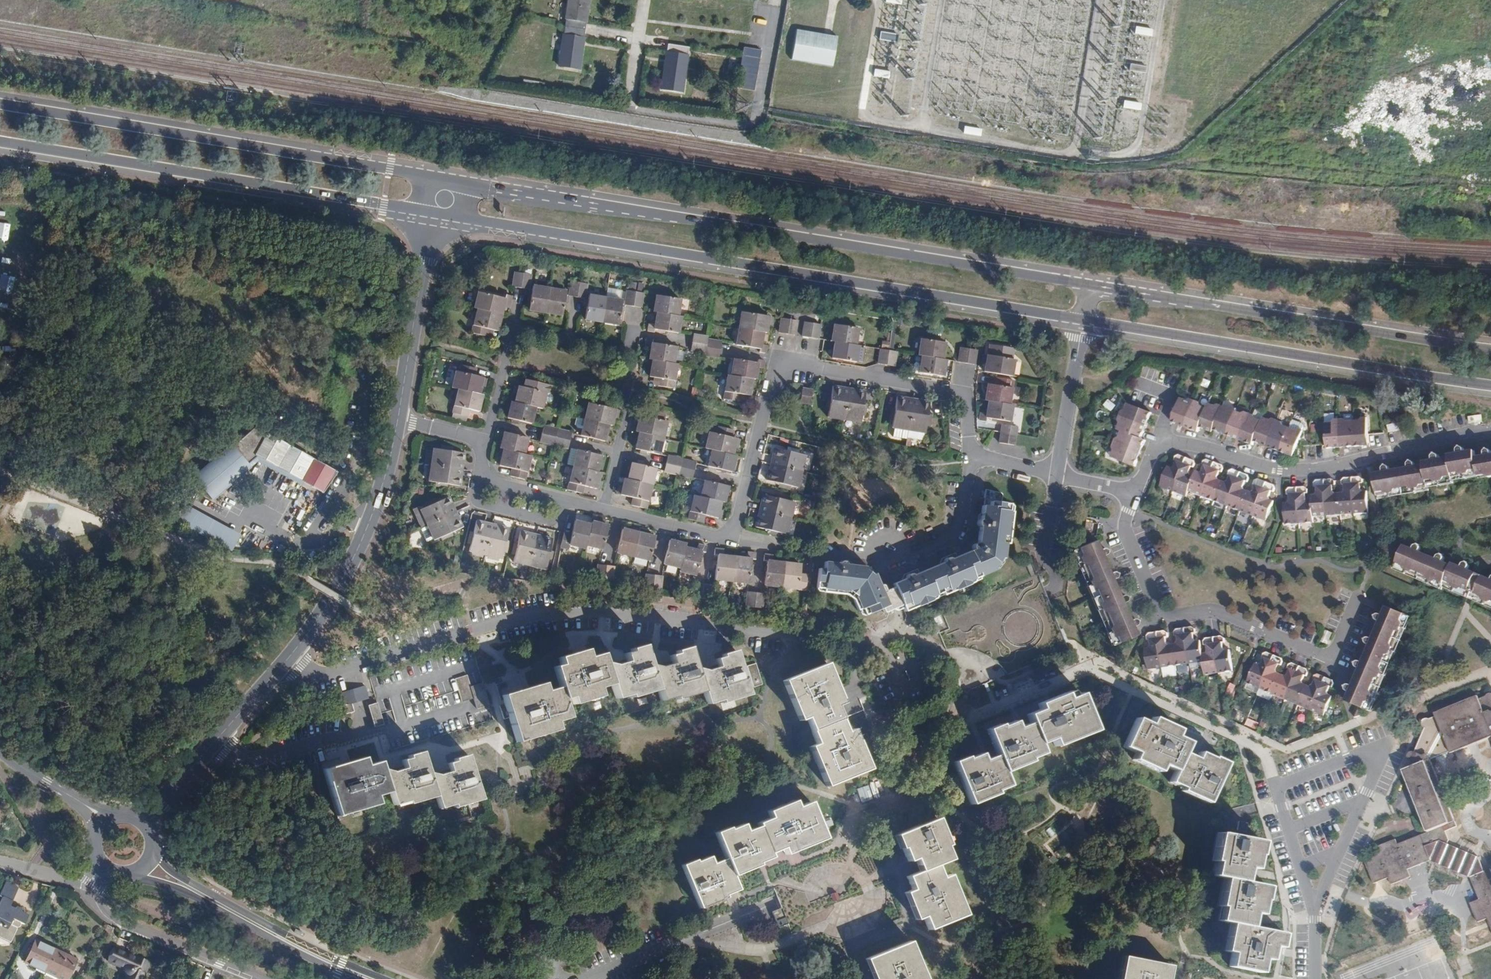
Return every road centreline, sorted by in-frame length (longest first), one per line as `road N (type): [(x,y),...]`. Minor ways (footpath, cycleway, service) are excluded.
road 1 (secondary): [(432,215),(1083,323)]
road 2 (secondary): [(1089,282),(439,175)]
road 3 (residential): [(288,659),(333,673),(513,618),(597,611),(869,641),(888,656),(899,681)]
road 4 (secondary): [(439,175),(0,102)]
road 5 (secondary): [(0,143),(432,215)]
road 6 (residential): [(969,455),(968,402),(961,394),(782,364),(772,377),(730,534)]
road 7 (secondary): [(1083,323),(1490,388)]
road 8 (secondary): [(1490,347),(1089,282)]
road 9 (residential): [(1490,430),(1312,470),(1164,442),(1136,492)]
road 10 (residential): [(1136,492),(1125,530),(1162,613),(1214,609),(1332,655),(1358,596)]
road 11 (residential): [(969,455),(959,517),(925,547),(855,555),(730,534)]
road 12 (tertiary): [(288,659),(357,552),(398,420)]
road 13 (residential): [(479,441),(515,330),(624,350),(632,330)]
road 14 (residential): [(1315,978),(1314,913),(1268,761)]
road 15 (tertiary): [(146,822),(288,659)]
road 16 (tertiary): [(398,420),(432,215)]
road 17 (residential): [(271,978),(117,919),(98,888)]
road 18 (residential): [(589,978),(767,907)]
road 19 (tertiary): [(366,978),(201,895)]
road 20 (residential): [(605,509),(488,481),(479,441)]
road 21 (residential): [(1083,323),(1057,474)]
road 22 (tertiary): [(107,821),(0,748)]
road 23 (residential): [(730,534),(605,509)]

